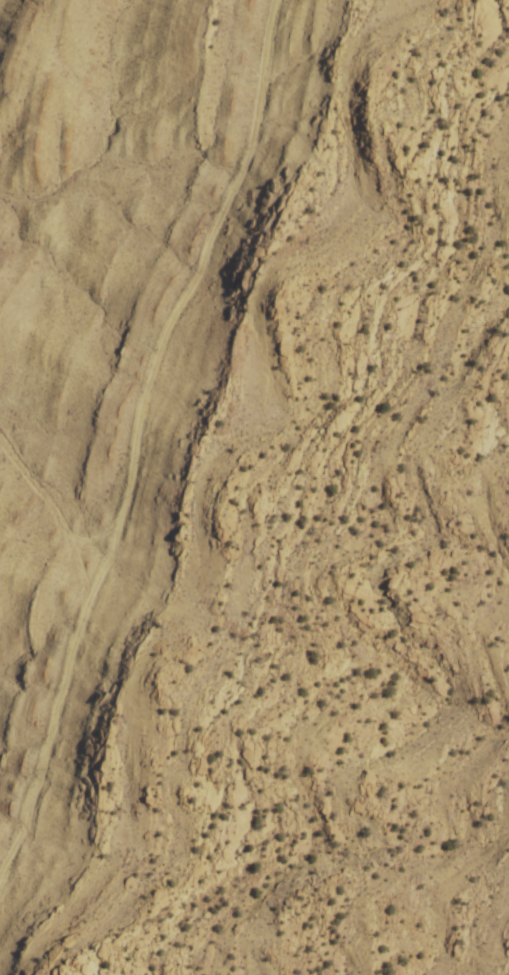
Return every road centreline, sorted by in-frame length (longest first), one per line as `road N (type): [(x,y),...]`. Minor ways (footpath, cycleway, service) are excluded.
road 1 (track): [(68,476),(226,0)]

